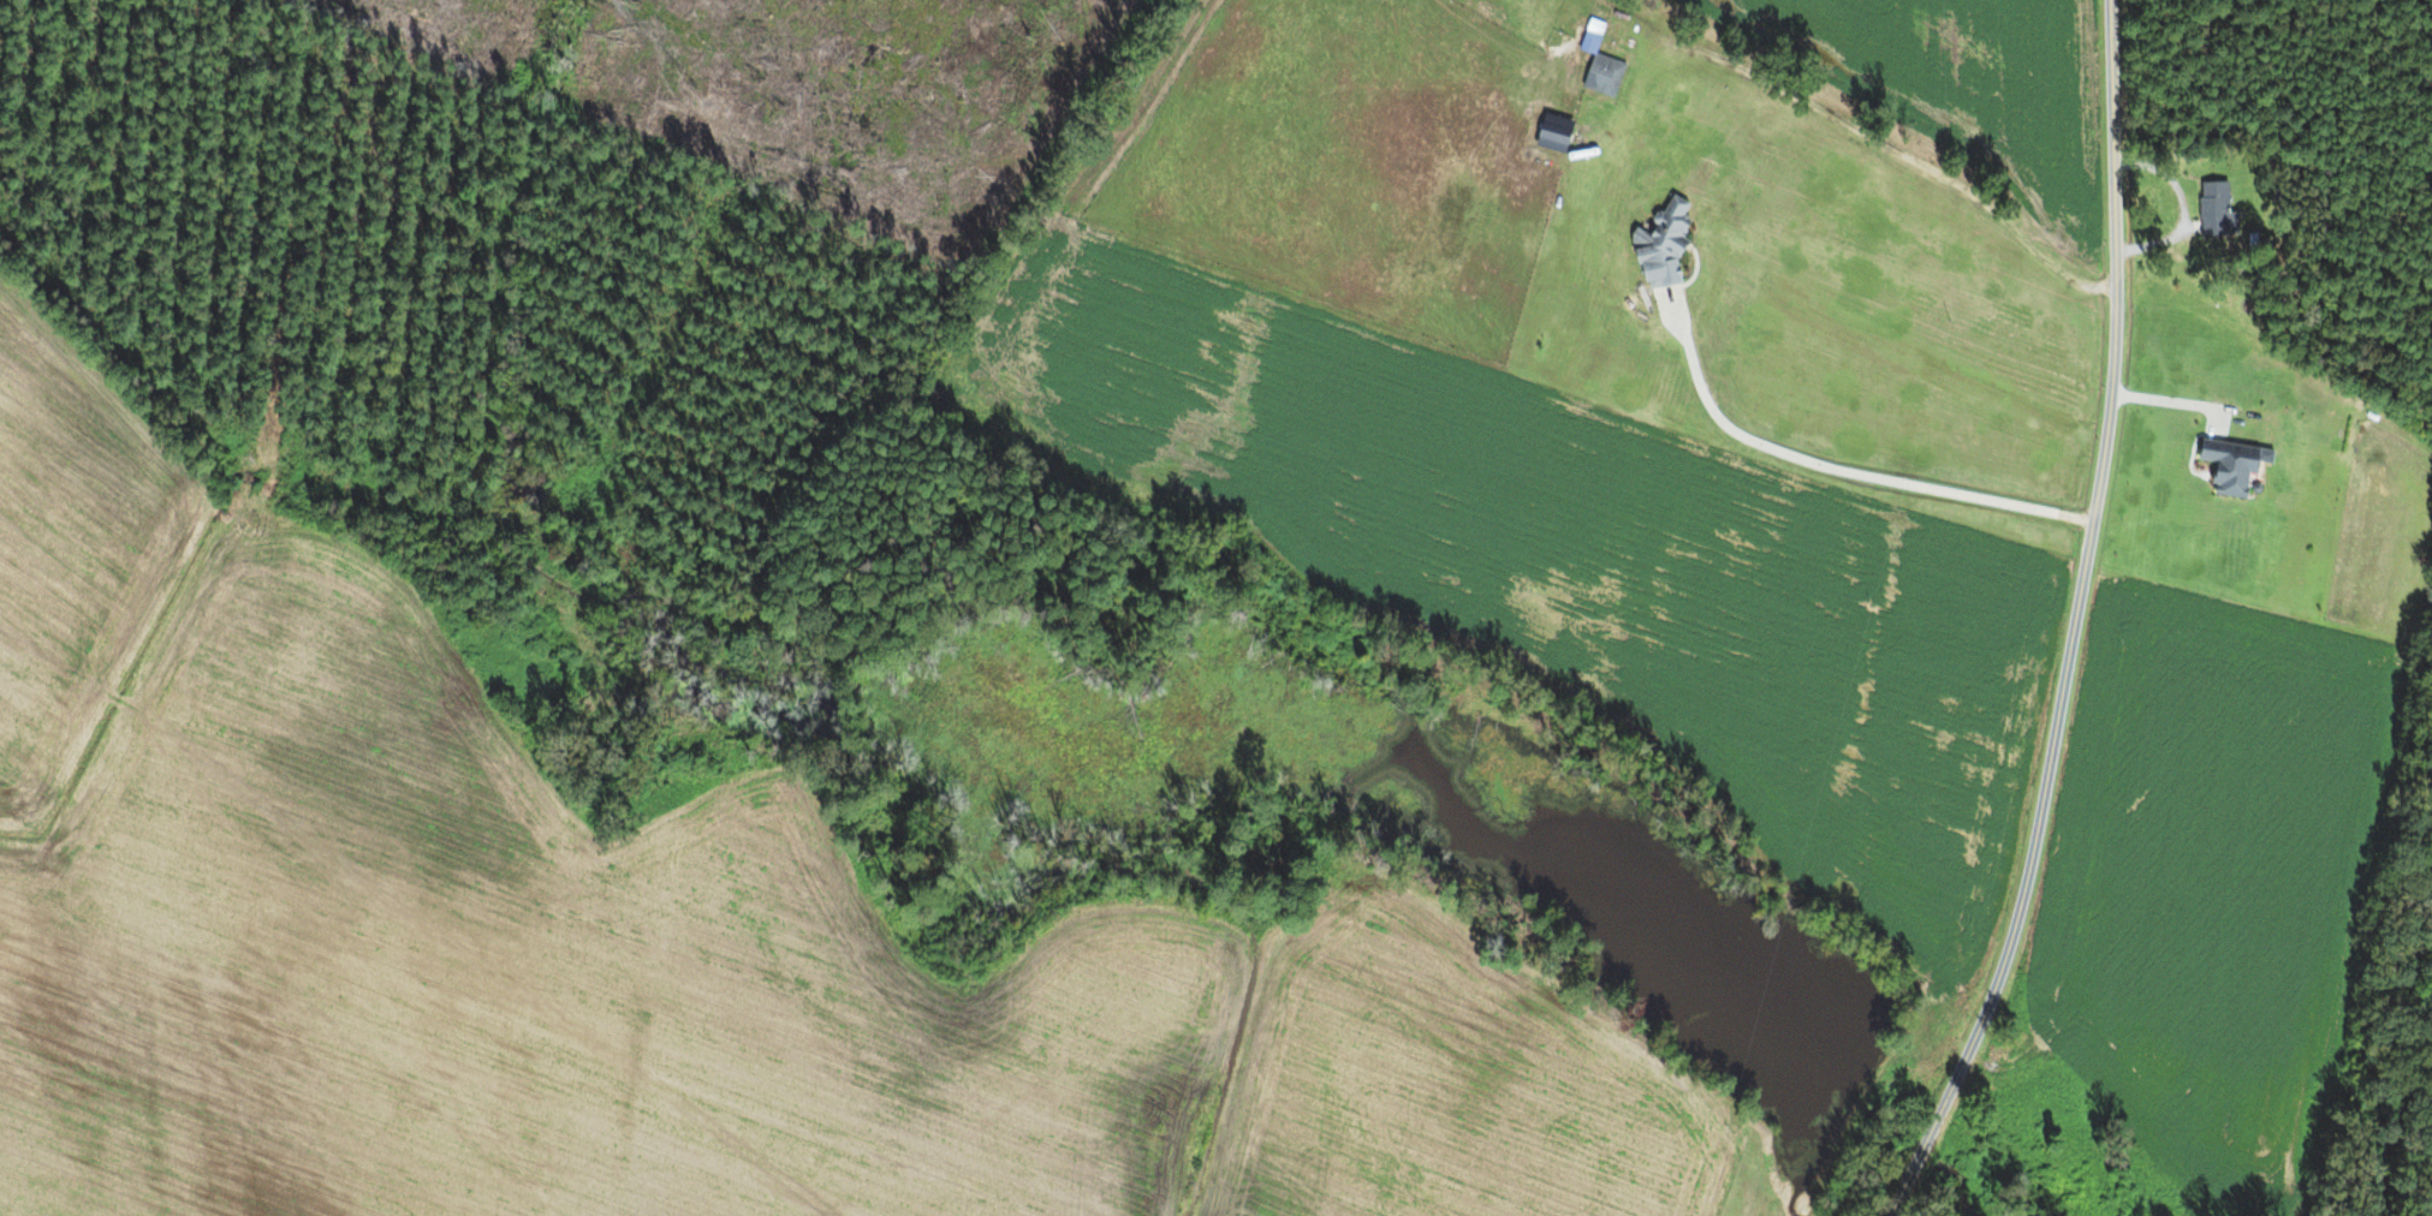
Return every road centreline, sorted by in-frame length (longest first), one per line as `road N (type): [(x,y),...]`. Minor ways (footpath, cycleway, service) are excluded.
road 1 (residential): [(1891,1215),(1994,988),(2024,892),(2080,592),(2111,395),(2115,314),(2106,0)]

